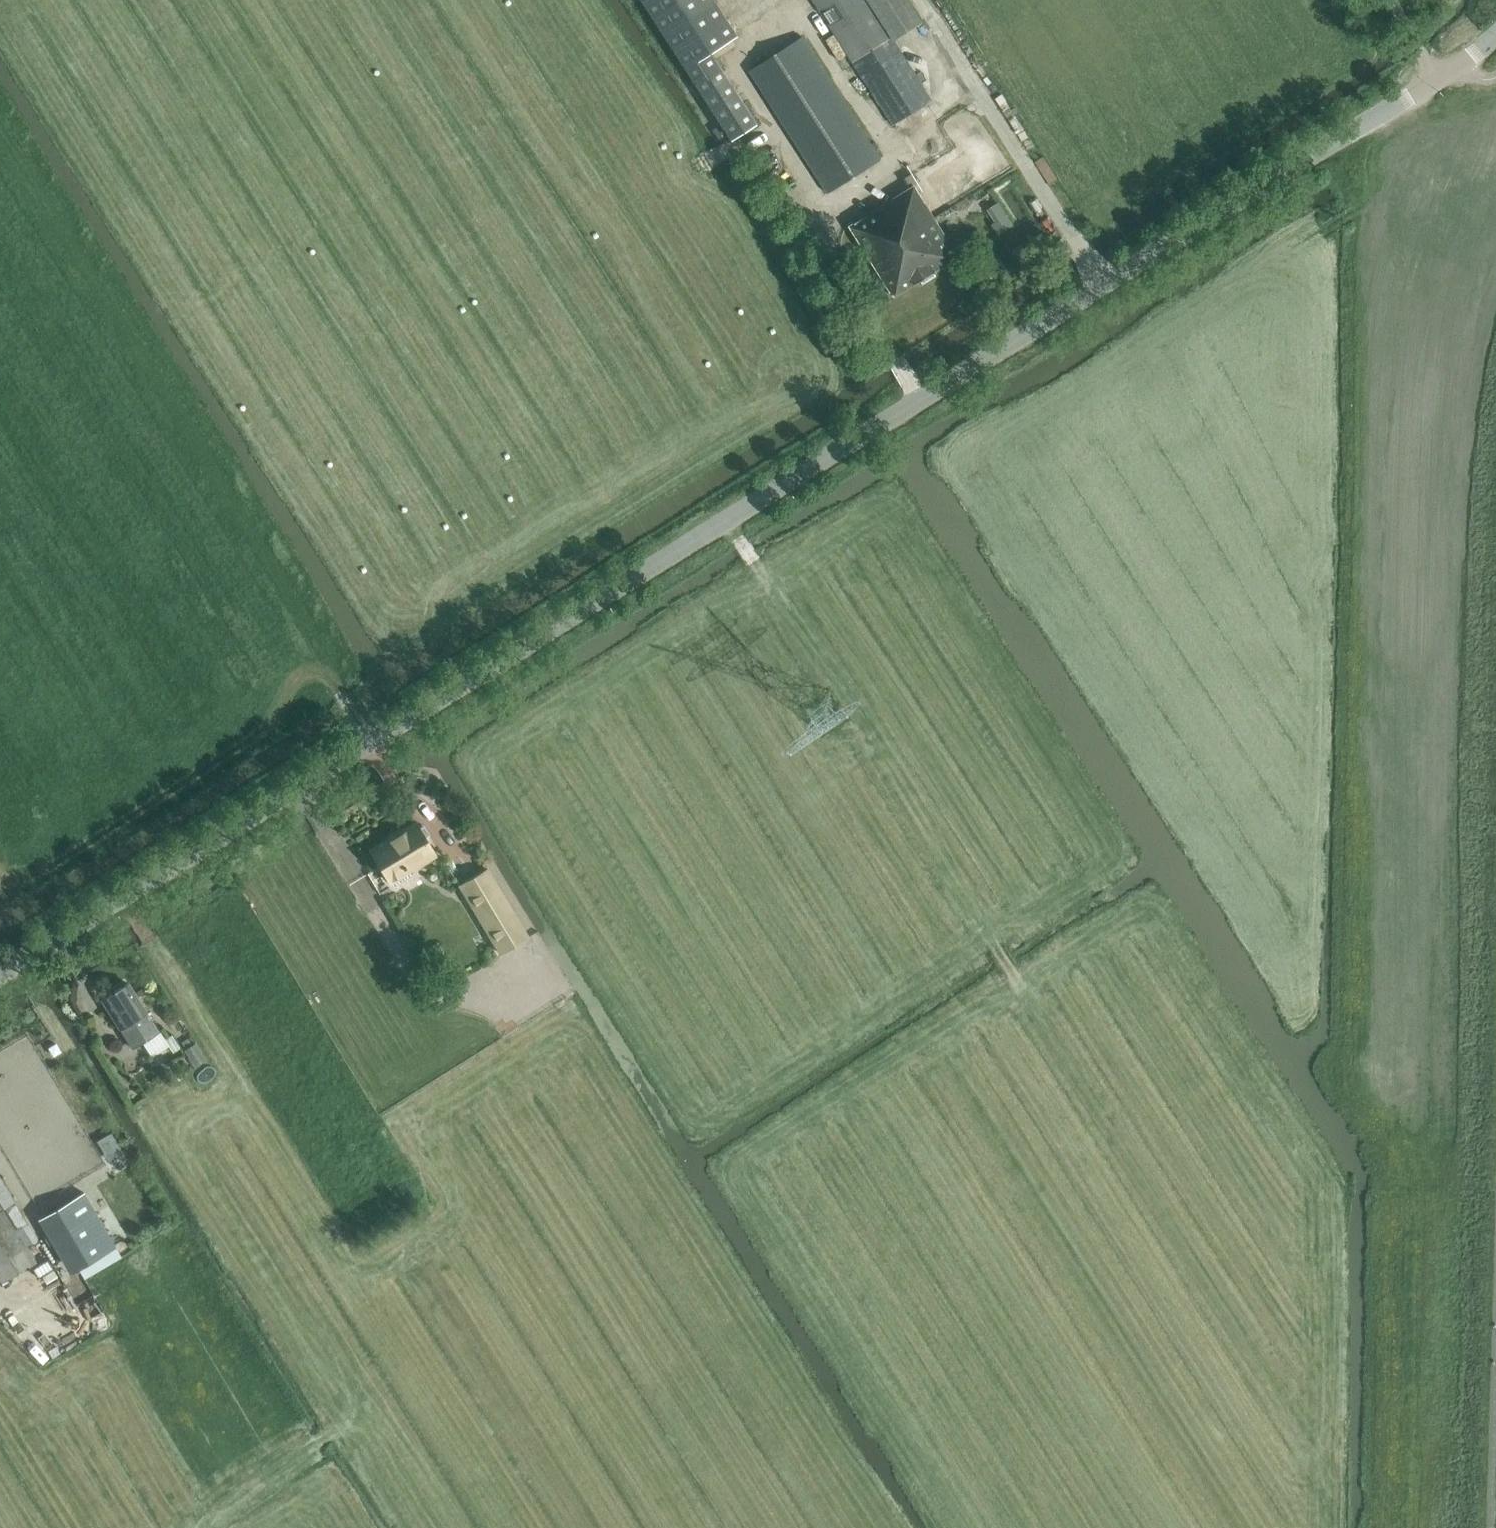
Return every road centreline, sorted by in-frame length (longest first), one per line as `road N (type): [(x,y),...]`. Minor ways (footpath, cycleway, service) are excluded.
road 1 (tertiary): [(0,976),(1495,39)]

